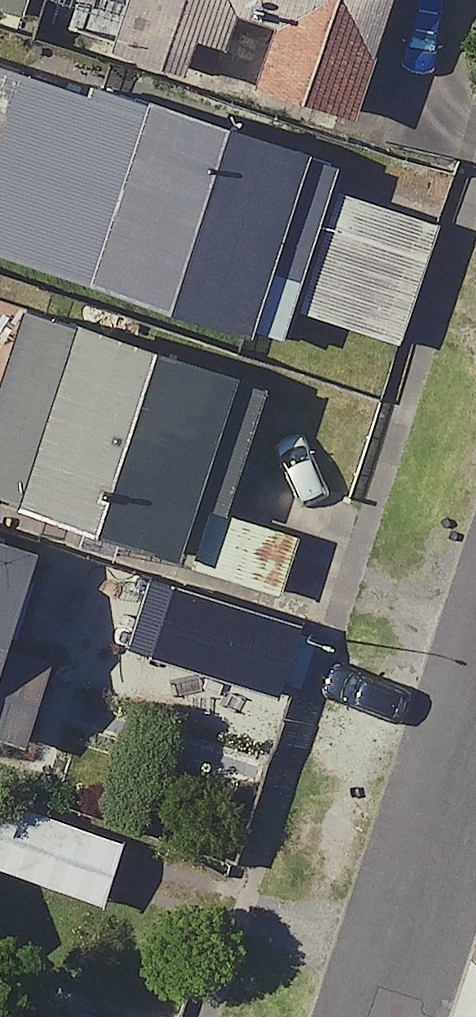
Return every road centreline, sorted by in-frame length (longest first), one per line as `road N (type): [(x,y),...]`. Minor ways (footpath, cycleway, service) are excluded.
road 1 (residential): [(475,748),(388,1016)]

